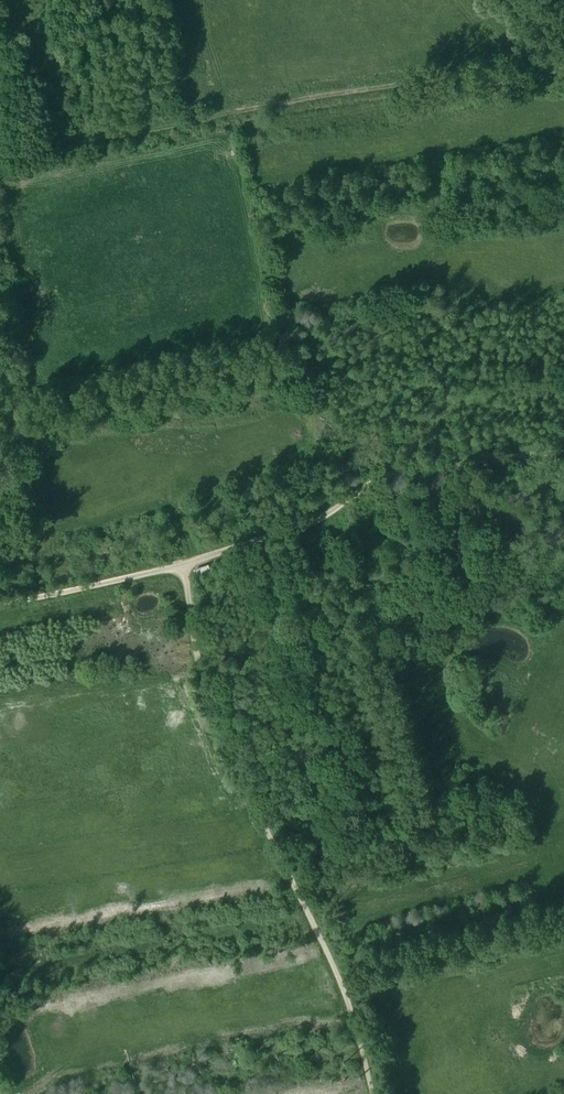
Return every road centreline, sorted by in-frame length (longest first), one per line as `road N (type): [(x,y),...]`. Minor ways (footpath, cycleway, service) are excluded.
road 1 (track): [(563,70),(470,57),(224,92),(220,111),(208,120),(20,156)]
road 2 (unclassified): [(371,1093),(333,974),(213,703),(184,563)]
road 3 (unclassified): [(184,563),(305,524),(381,477),(563,450)]
road 4 (unclassified): [(0,603),(184,563)]

